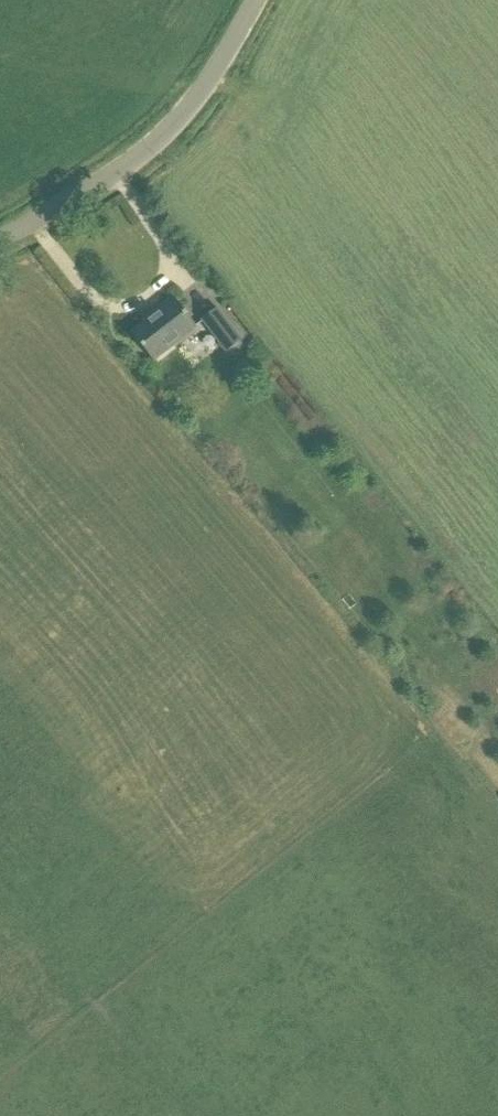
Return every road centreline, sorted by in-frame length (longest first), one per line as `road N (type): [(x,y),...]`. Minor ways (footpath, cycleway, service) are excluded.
road 1 (unclassified): [(0,228),(67,197),(130,152),(187,93),(247,0)]

